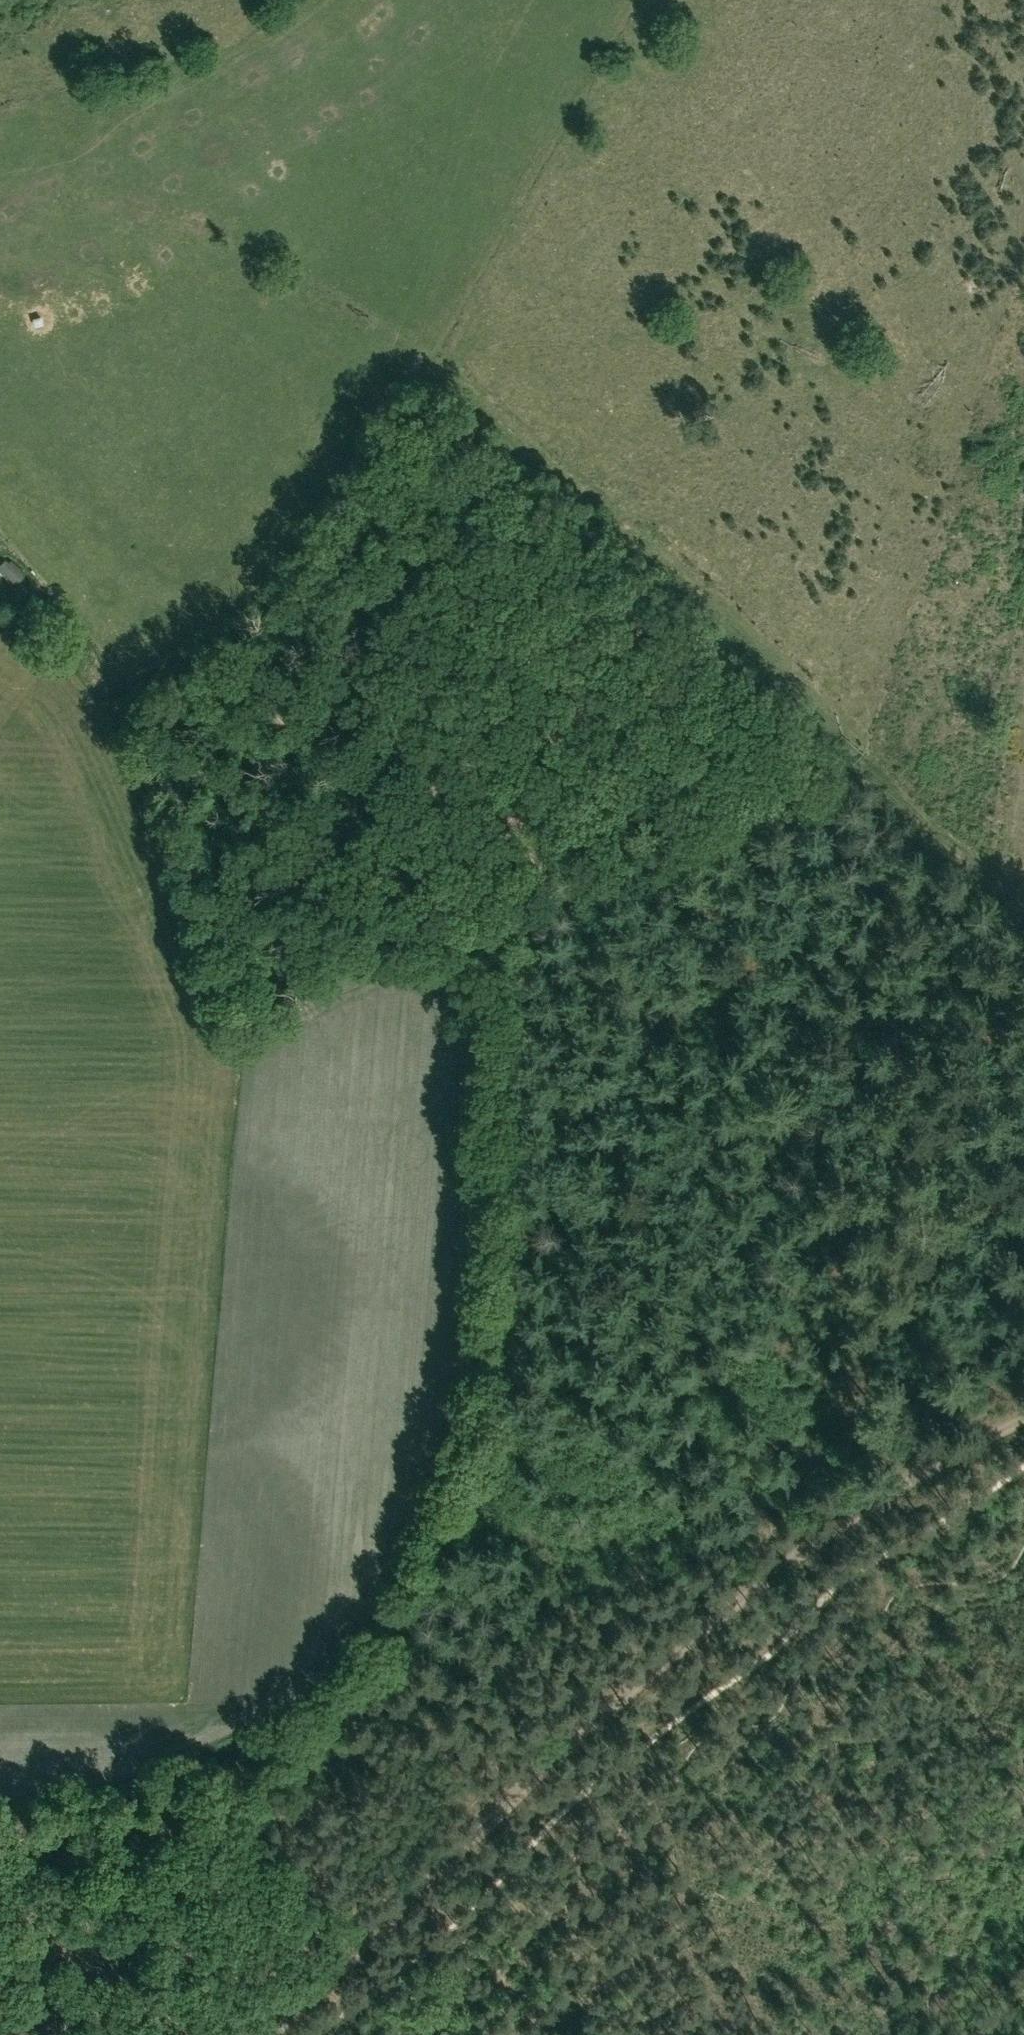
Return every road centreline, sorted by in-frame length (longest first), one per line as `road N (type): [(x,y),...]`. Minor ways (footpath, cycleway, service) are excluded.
road 1 (track): [(278,2034),(417,1886),(673,1648),(846,1520),(1023,1421)]
road 2 (track): [(1023,893),(886,788),(787,678),(469,399),(416,367)]

